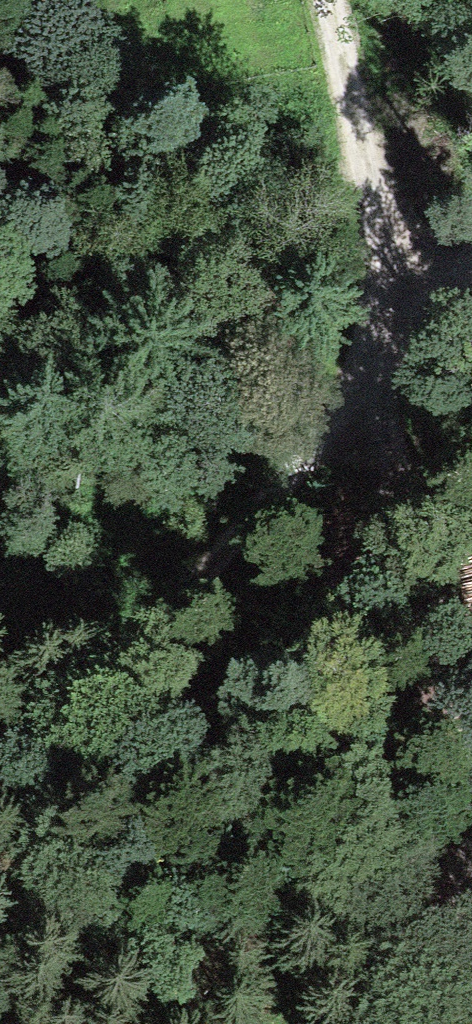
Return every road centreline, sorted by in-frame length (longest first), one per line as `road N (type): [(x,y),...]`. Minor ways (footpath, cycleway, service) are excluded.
road 1 (track): [(471,927),(400,364),(374,190),(330,0)]
road 2 (track): [(471,291),(0,800)]

